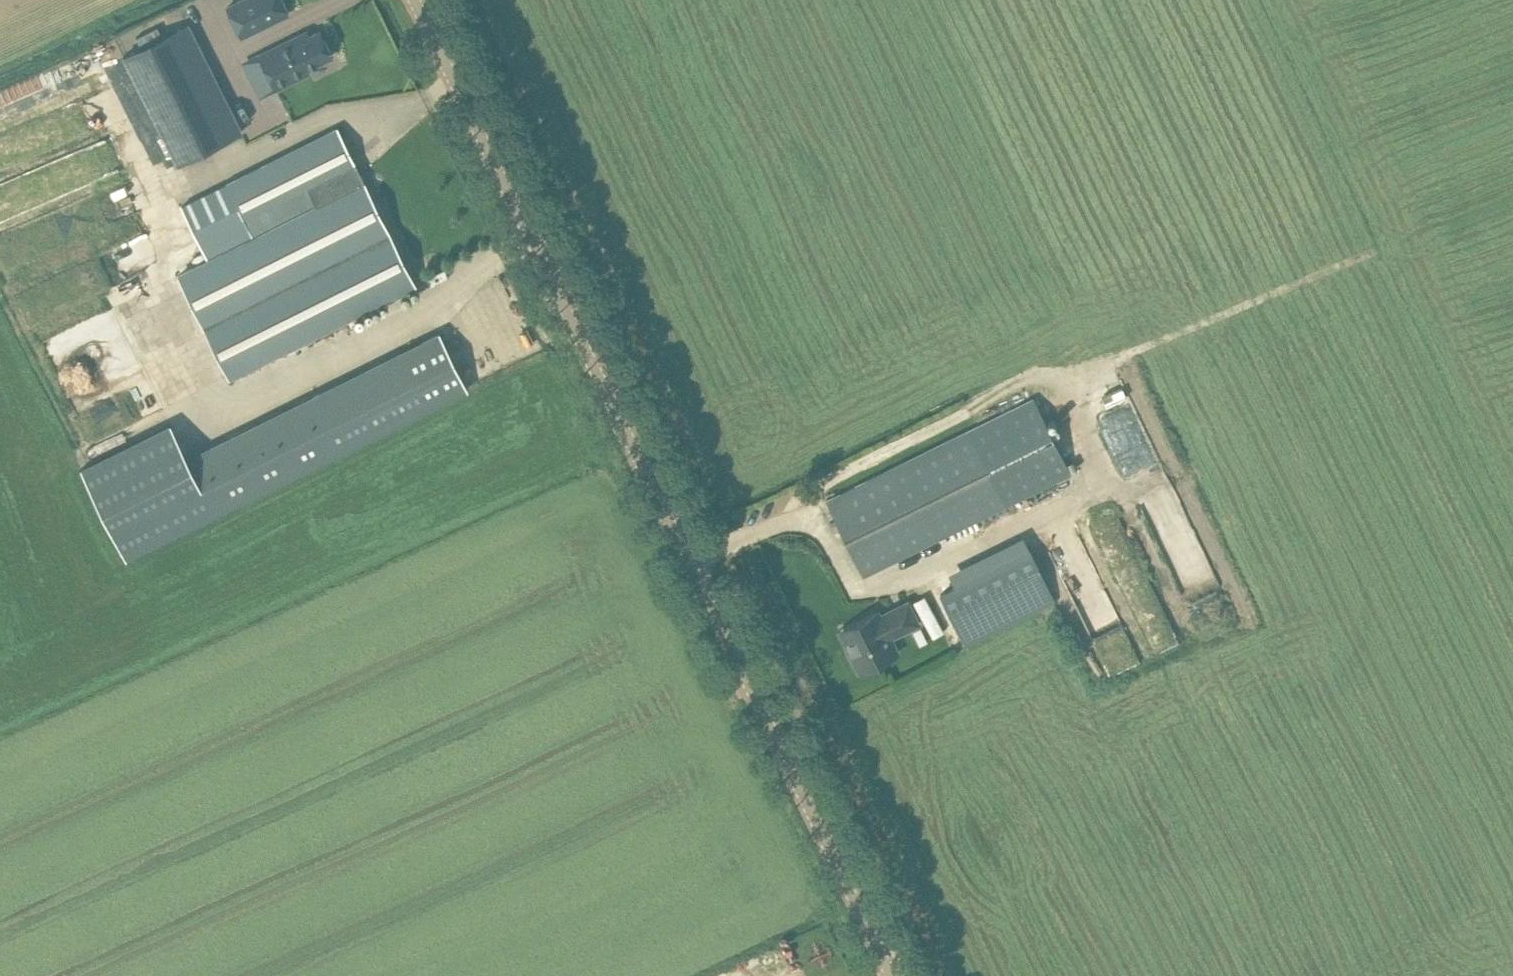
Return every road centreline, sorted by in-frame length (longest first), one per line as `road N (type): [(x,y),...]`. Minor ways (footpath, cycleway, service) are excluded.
road 1 (tertiary): [(897,975),(685,528),(418,0)]

